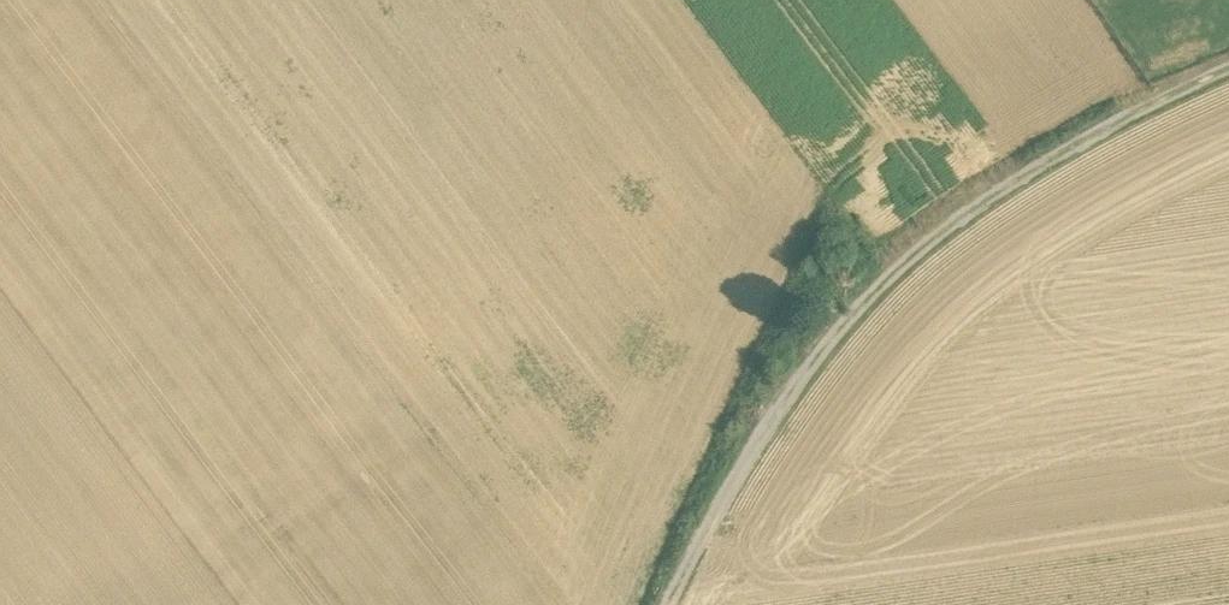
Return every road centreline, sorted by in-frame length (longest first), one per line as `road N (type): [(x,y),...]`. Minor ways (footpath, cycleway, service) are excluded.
road 1 (track): [(1228,69),(1106,130),(894,266),(783,391),(670,604)]

